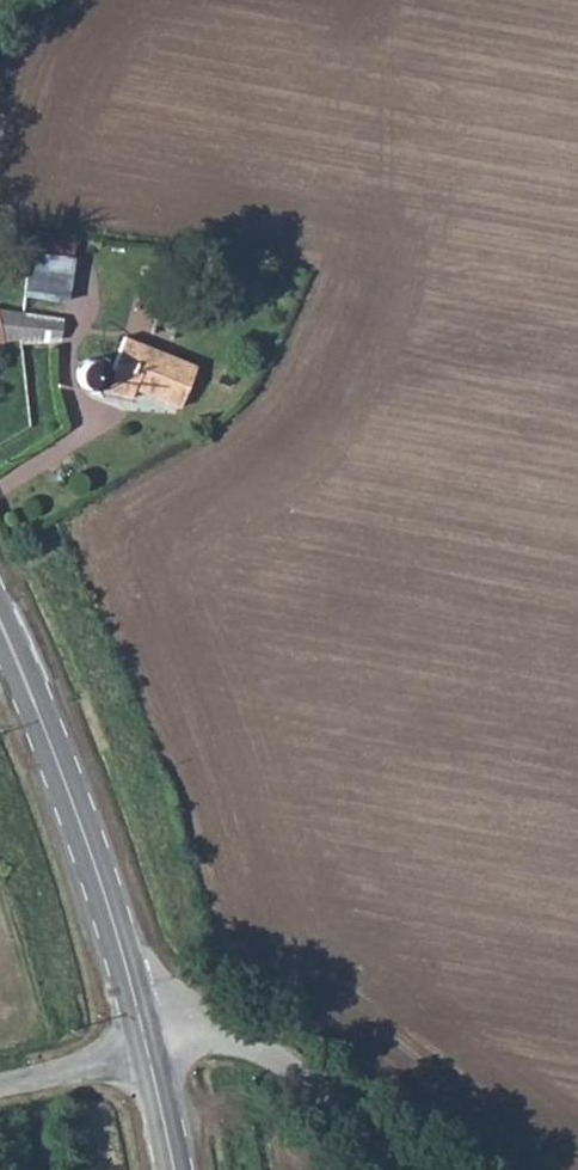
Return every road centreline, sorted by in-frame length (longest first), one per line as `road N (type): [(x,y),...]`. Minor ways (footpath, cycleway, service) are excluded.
road 1 (secondary): [(0,627),(96,866),(140,1007)]
road 2 (unclassified): [(140,1007),(169,1010),(263,1049),(425,1169)]
road 3 (unclassified): [(0,1083),(150,1062)]

